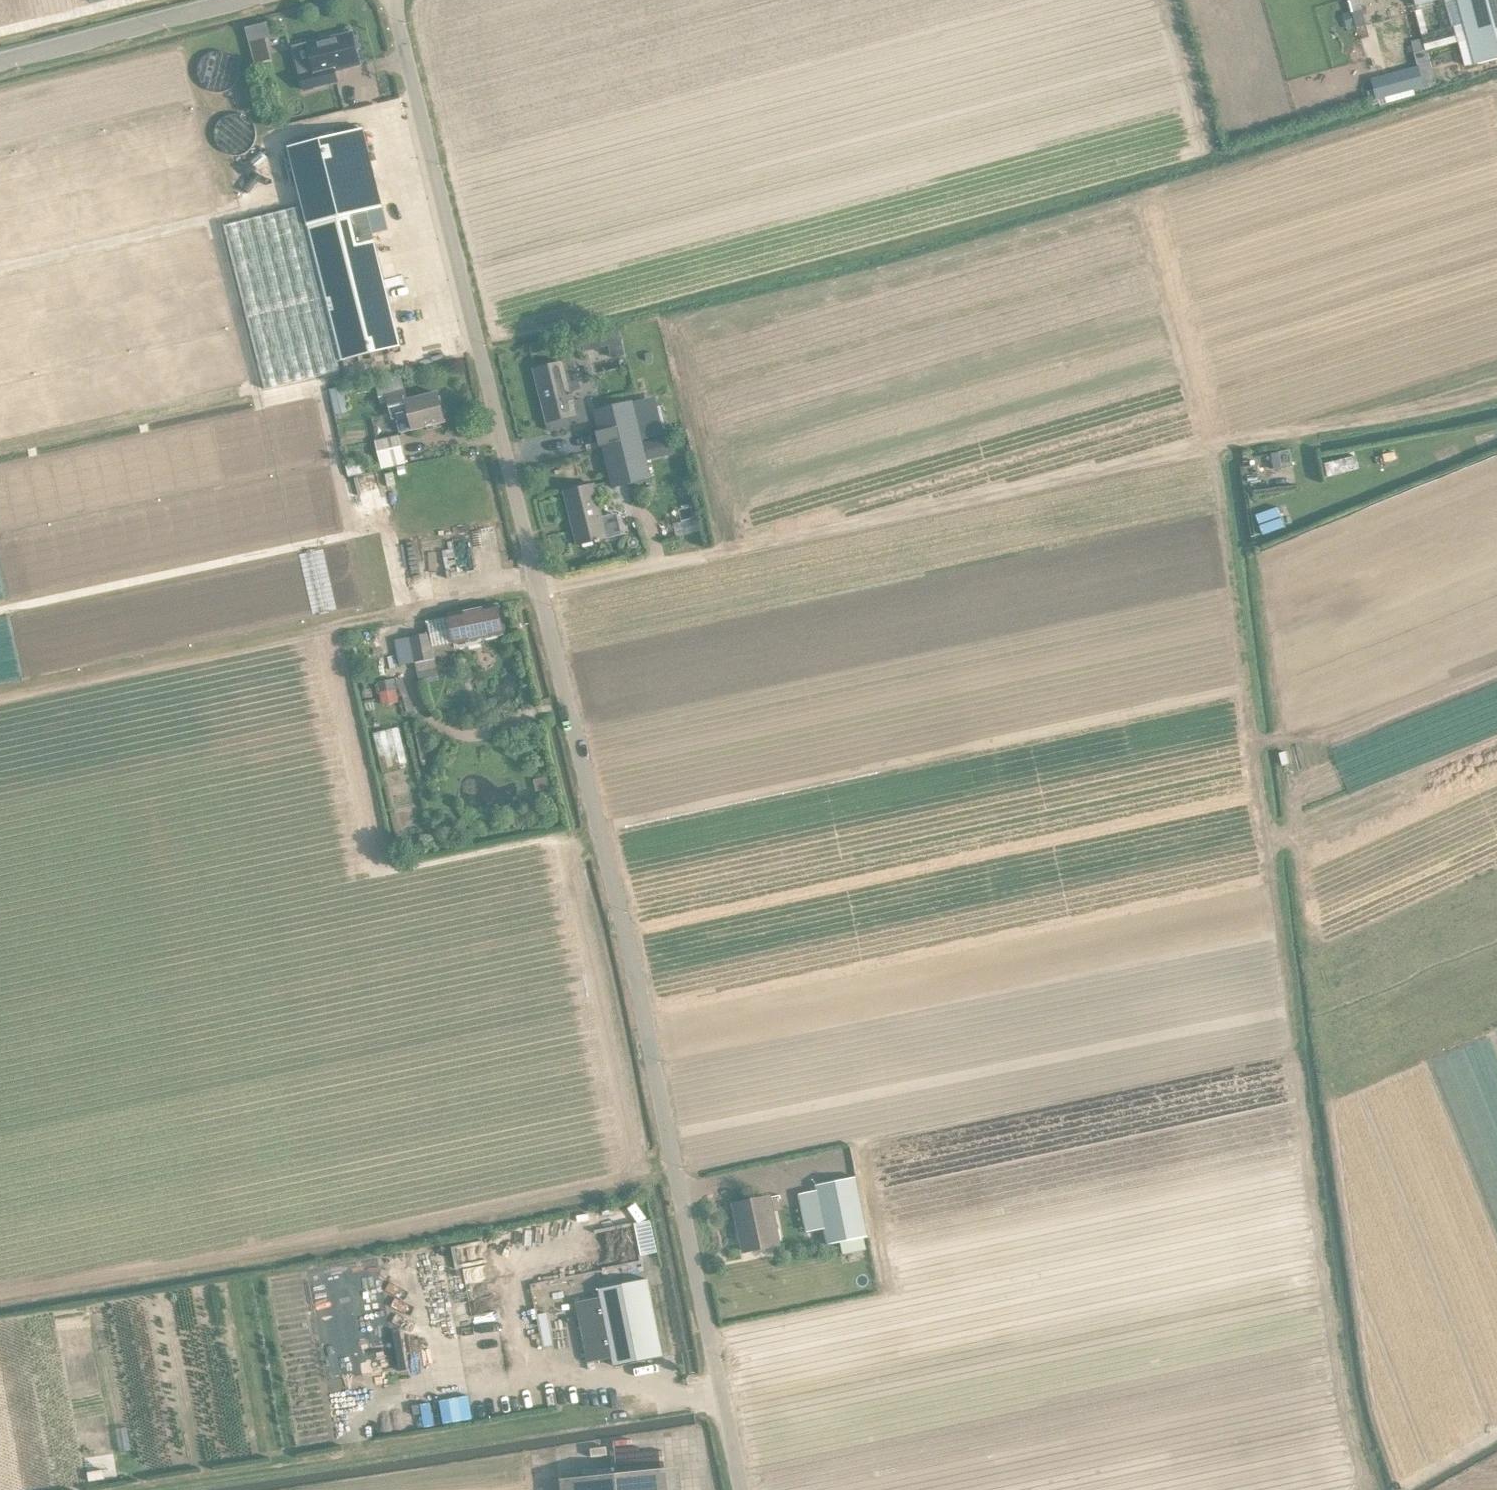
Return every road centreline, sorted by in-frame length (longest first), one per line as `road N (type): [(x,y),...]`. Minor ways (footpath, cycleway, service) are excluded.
road 1 (unclassified): [(737,1489),(645,1044),(394,0)]
road 2 (track): [(0,1295),(672,1173)]
road 3 (track): [(0,698),(535,583)]
road 4 (unclassified): [(0,61),(240,0)]

